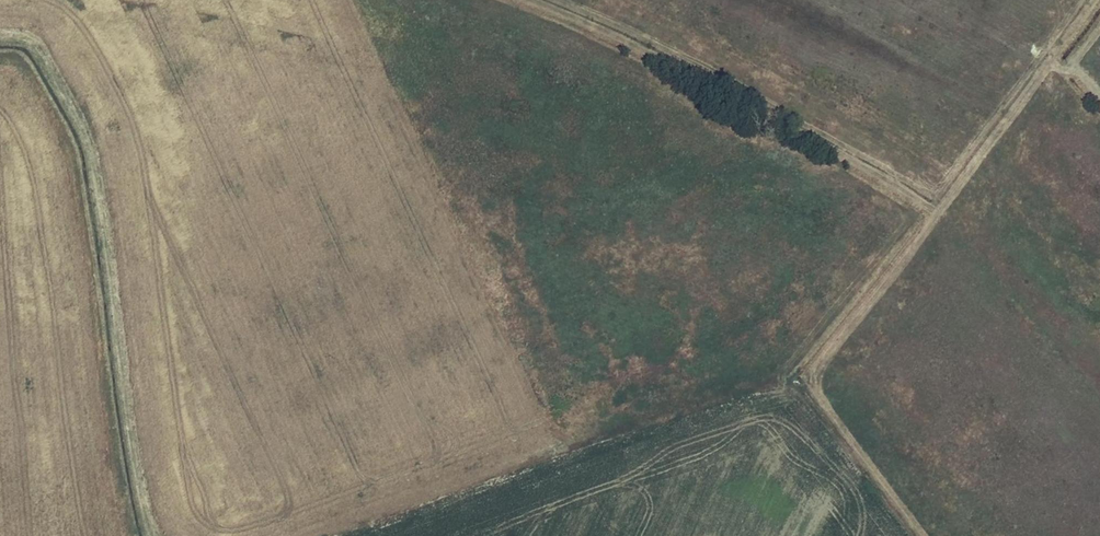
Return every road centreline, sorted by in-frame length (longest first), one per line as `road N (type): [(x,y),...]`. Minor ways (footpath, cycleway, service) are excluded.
road 1 (track): [(554,0),(622,25),(942,205)]
road 2 (track): [(942,205),(816,373),(818,394),(925,535)]
road 3 (track): [(1095,0),(942,205)]

